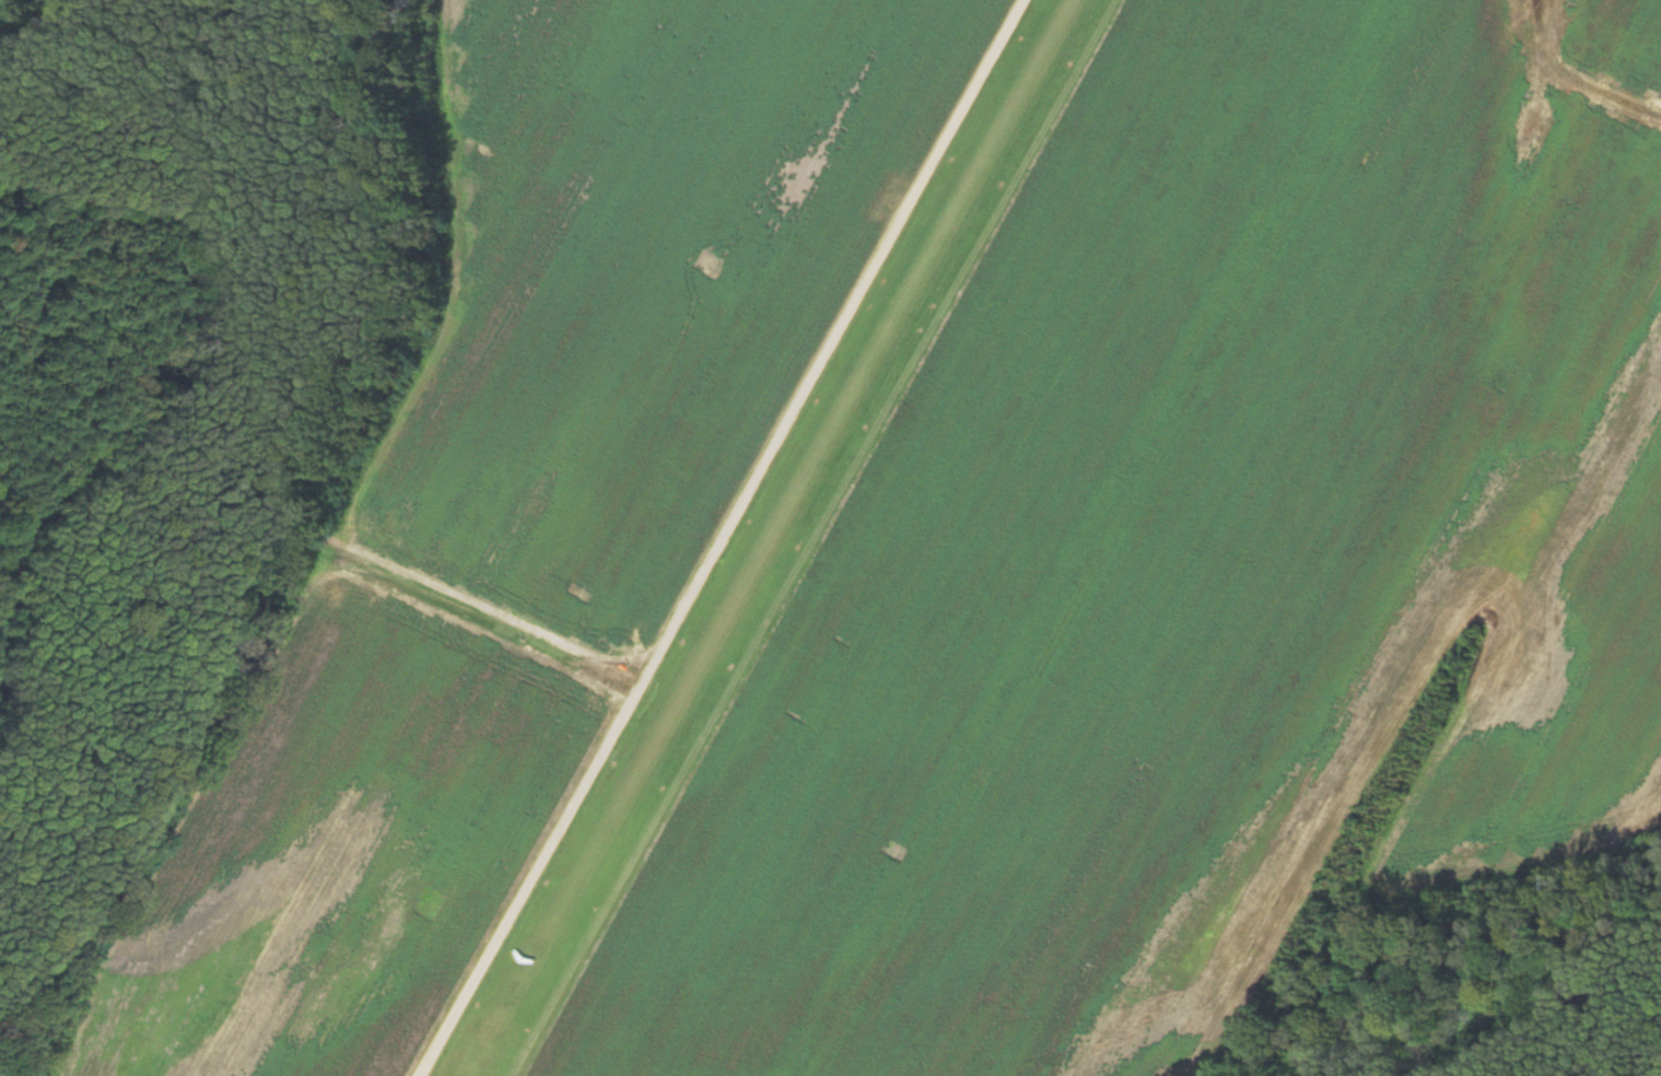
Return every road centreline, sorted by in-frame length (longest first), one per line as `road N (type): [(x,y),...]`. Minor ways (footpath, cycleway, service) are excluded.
road 1 (residential): [(422,1075),(1021,0)]

